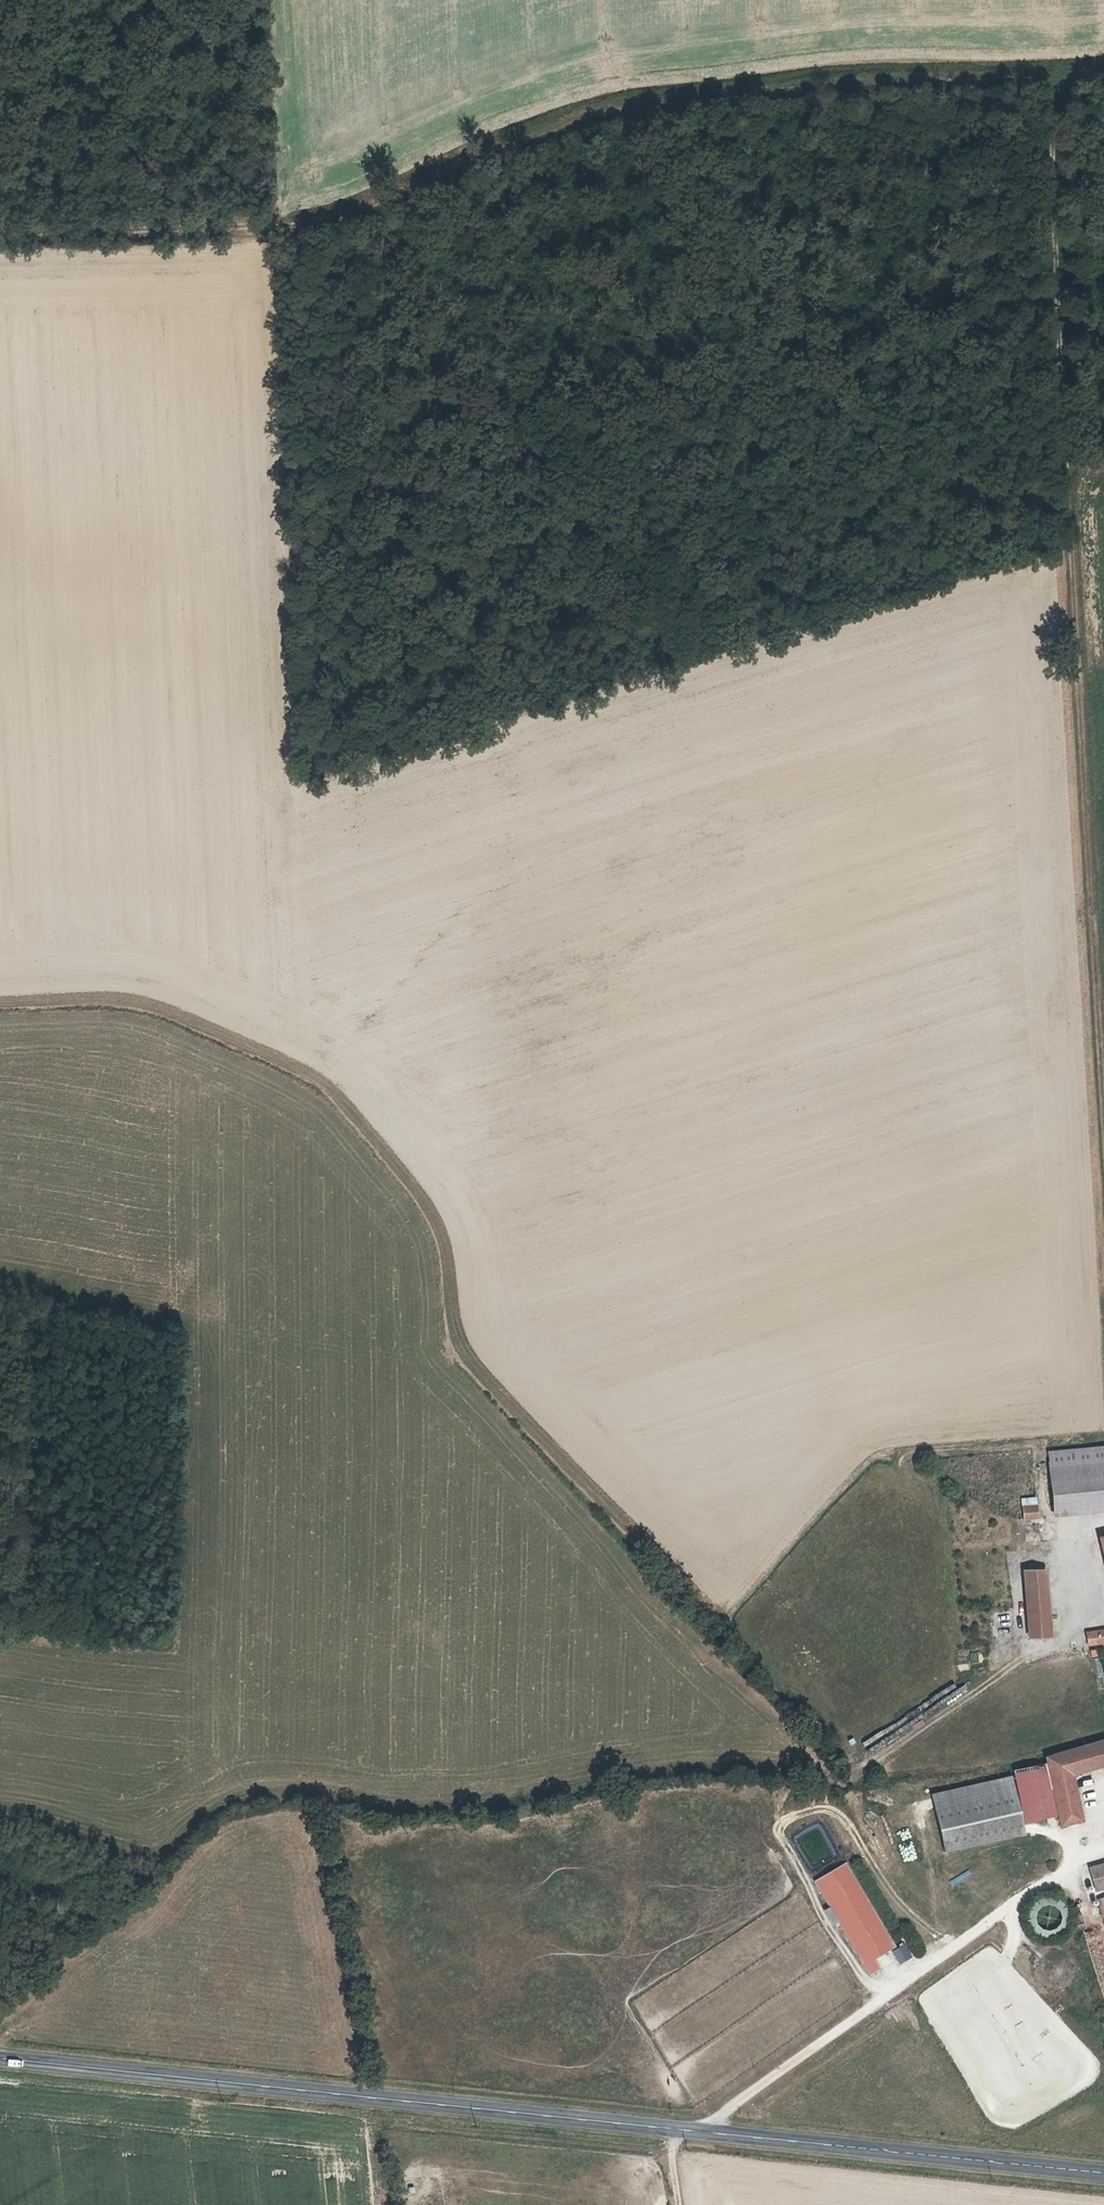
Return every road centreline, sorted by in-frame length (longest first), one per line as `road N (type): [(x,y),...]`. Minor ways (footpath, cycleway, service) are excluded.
road 1 (track): [(0,236),(243,229),(338,213),(548,136),(696,110),(820,93),(1089,80),(1061,518)]
road 2 (secondary): [(0,2059),(701,2133)]
road 3 (track): [(1103,1132),(1061,518)]
road 4 (unclassified): [(701,2133),(1075,1858),(1103,1850)]
road 5 (secondary): [(701,2133),(1103,2175)]
road 6 (track): [(844,1776),(1064,1640),(1068,1625),(1103,1623)]

